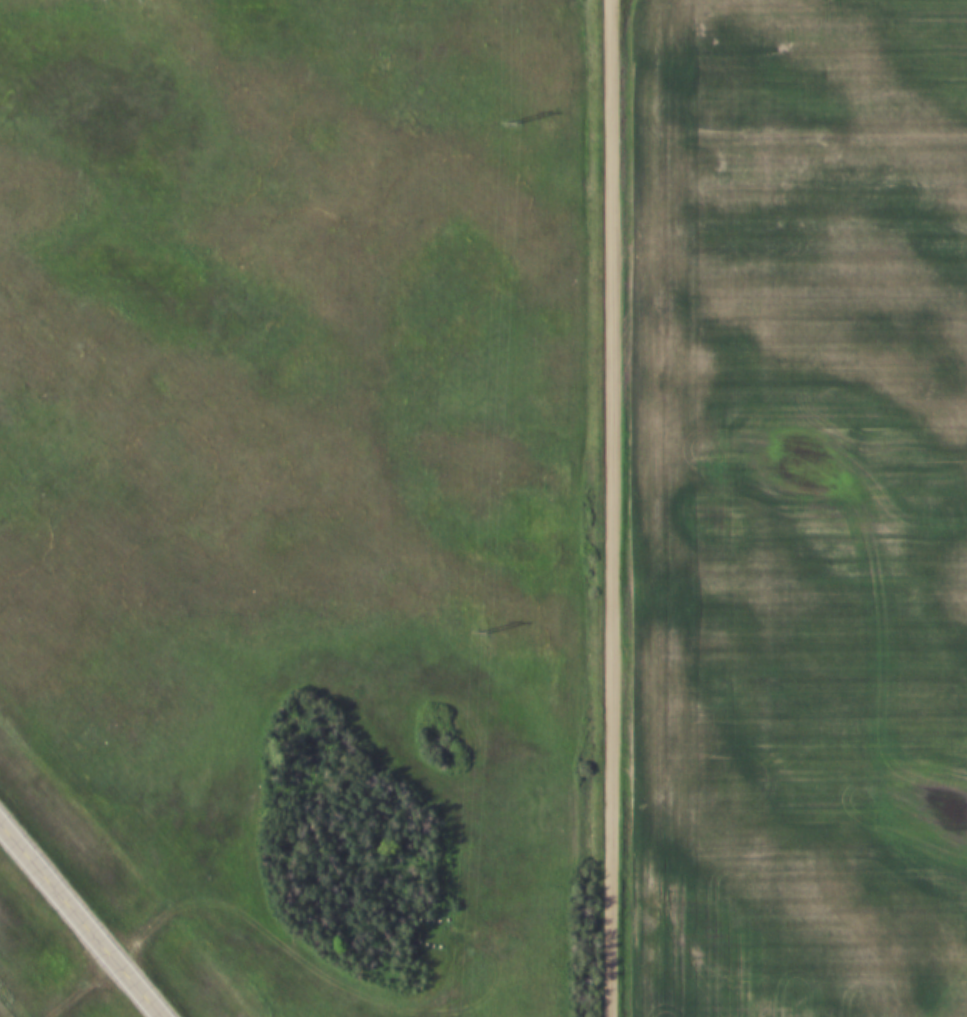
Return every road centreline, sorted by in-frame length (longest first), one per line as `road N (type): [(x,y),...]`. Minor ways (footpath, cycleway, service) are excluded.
road 1 (residential): [(606,0),(607,1016)]
road 2 (secondary): [(168,1016),(0,818)]

